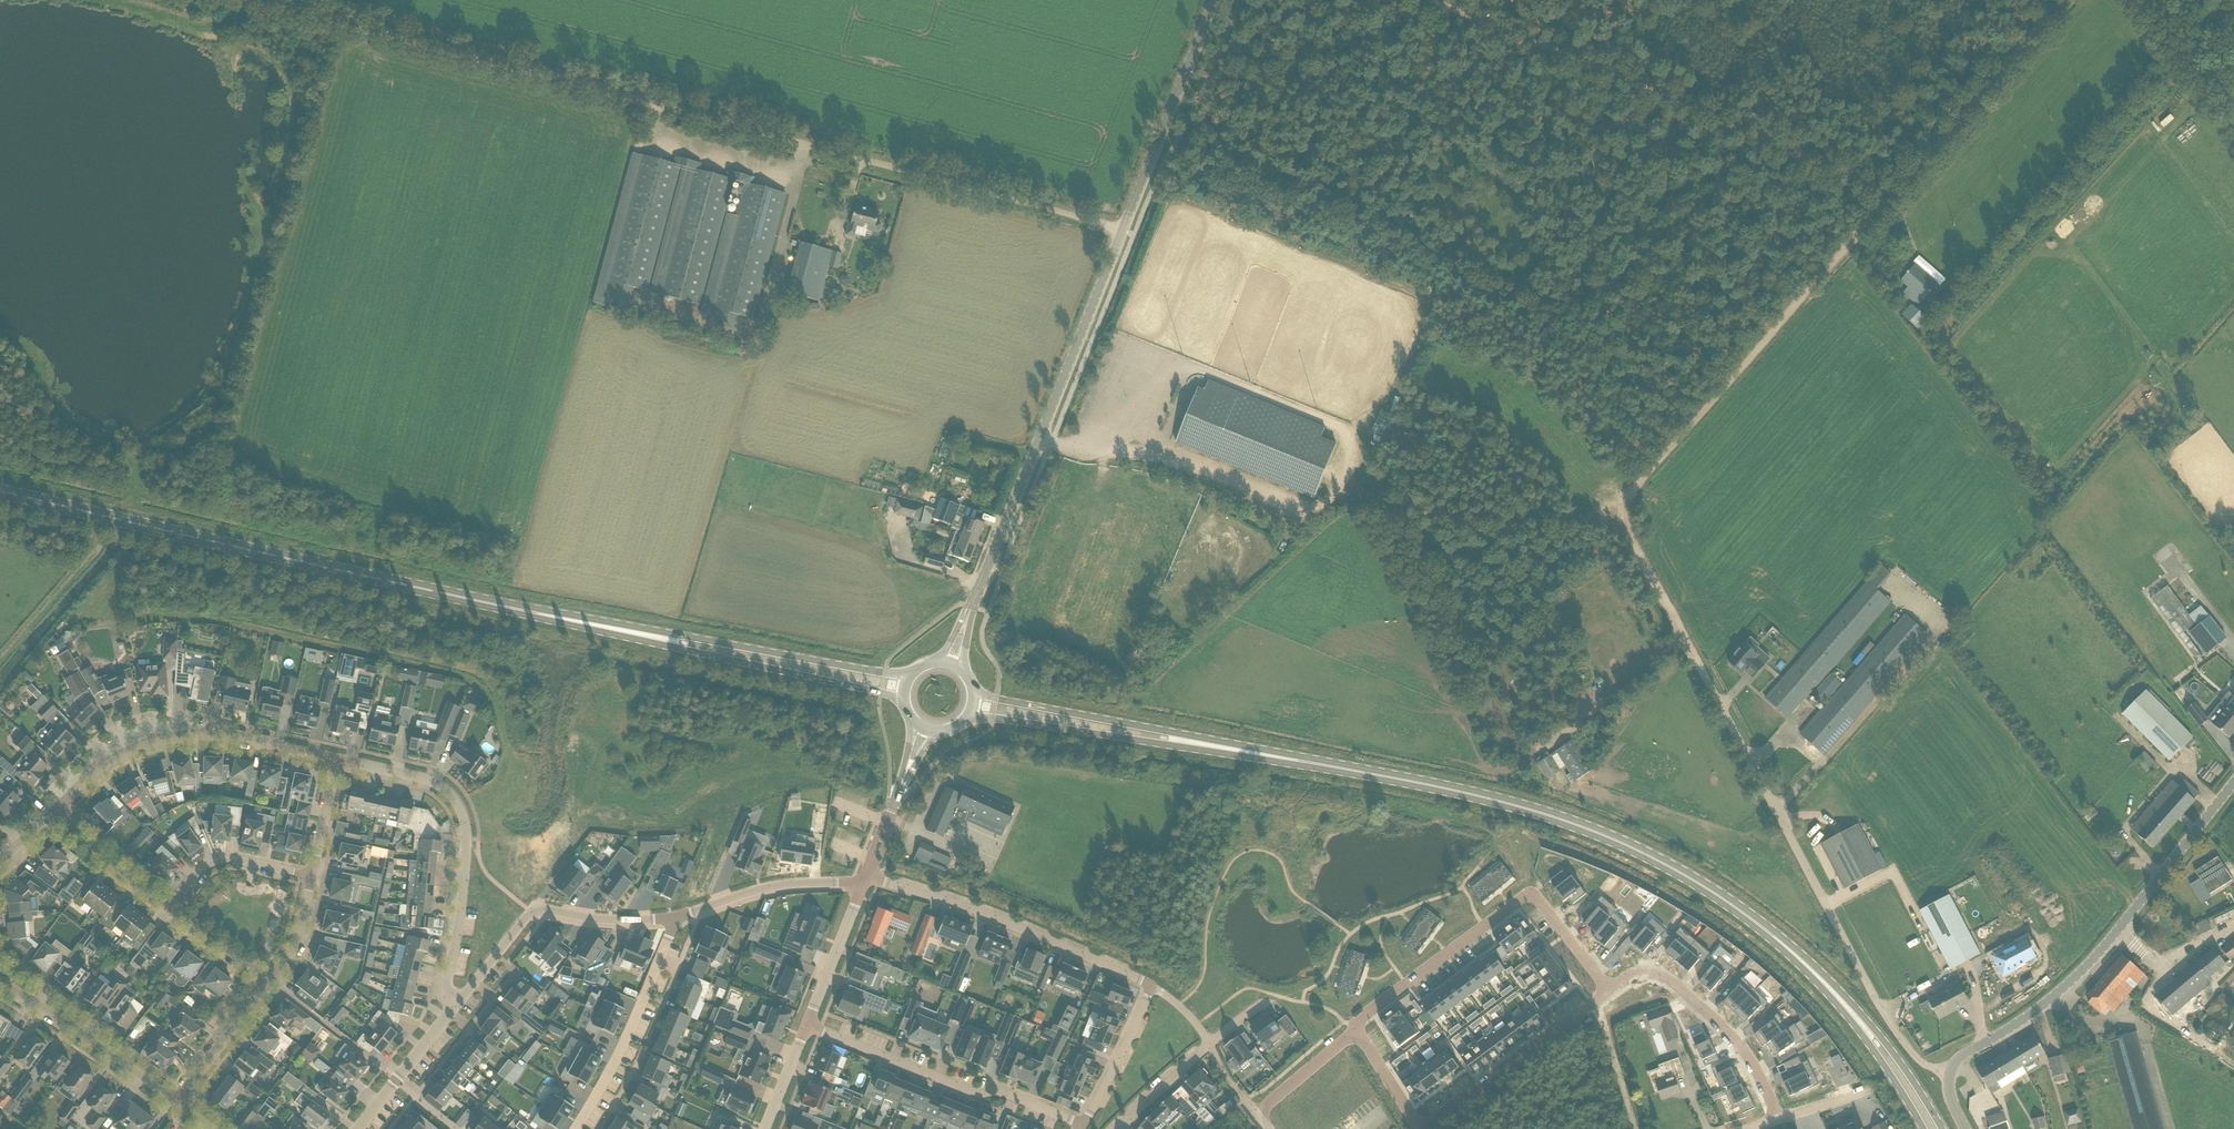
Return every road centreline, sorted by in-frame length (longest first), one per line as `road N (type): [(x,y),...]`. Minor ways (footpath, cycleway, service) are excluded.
road 1 (track): [(1948,1073),(1920,1059),(1889,1024),(1632,536),(1628,500),(1654,469)]
road 2 (primary): [(1844,1005),(1736,908),(1625,844),(1455,790),(1206,745)]
road 3 (primary): [(613,629),(0,490)]
road 4 (unclassified): [(1125,232),(640,104)]
road 5 (unclassified): [(1965,1128),(1949,1090),(1948,1073),(1958,1058),(2063,989),(2233,786)]
road 6 (track): [(1896,197),(1481,13)]
road 7 (tertiary): [(969,613),(1125,232)]
road 8 (track): [(261,0),(640,104)]
road 9 (track): [(1654,469),(1896,197)]
road 10 (residential): [(1354,1032),(1364,1013),(1532,893),(1608,990)]
road 11 (residential): [(457,1006),(446,995),(466,838),(460,807),(431,780),(339,759)]
road 12 (residential): [(1354,1032),(1420,1127),(1596,1001)]
road 13 (residential): [(58,810),(106,764),(165,739),(202,733),(339,759)]
road 14 (residential): [(865,881),(980,914),(1151,988)]
road 15 (primary): [(911,677),(613,629)]
road 16 (primary): [(613,629),(904,701)]
road 17 (residential): [(1083,1126),(808,1026)]
road 18 (unclassified): [(457,1006),(536,906),(626,920),(672,917)]
road 19 (track): [(1631,532),(1368,504)]
road 20 (track): [(1896,197),(2071,0)]
road 21 (tertiary): [(1125,232),(1218,0)]
road 22 (residential): [(1608,990),(1645,972),(1679,985),(1744,1052),(1777,1118)]
road 23 (primary): [(970,717),(1206,745)]
road 24 (primary): [(1206,745),(975,694)]
road 25 (residential): [(574,1128),(631,1026),(672,917)]
road 26 (residential): [(177,1103),(0,983)]
road 27 (unclassified): [(672,917),(771,888),(865,881)]
road 28 (residential): [(172,907),(197,871),(229,859),(311,873)]
road 29 (primary): [(1943,1128),(1880,1036),(1844,1005)]
road 30 (unclassified): [(357,1128),(457,1006)]
road 31 (unclassified): [(808,1026),(865,881)]
road 32 (residential): [(1151,988),(1083,1126)]
road 33 (residential): [(177,1103),(268,981)]
road 34 (residential): [(172,907),(91,847),(58,810)]
road 35 (track): [(0,659),(97,546)]
road 36 (residential): [(1269,1128),(1256,1113),(1354,1032)]
road 37 (primary): [(1844,1005),(1924,1128)]
road 38 (unclassified): [(1596,1001),(1635,1128)]
road 39 (residential): [(1119,1128),(1210,1045)]
road 40 (residential): [(268,981),(172,907)]

